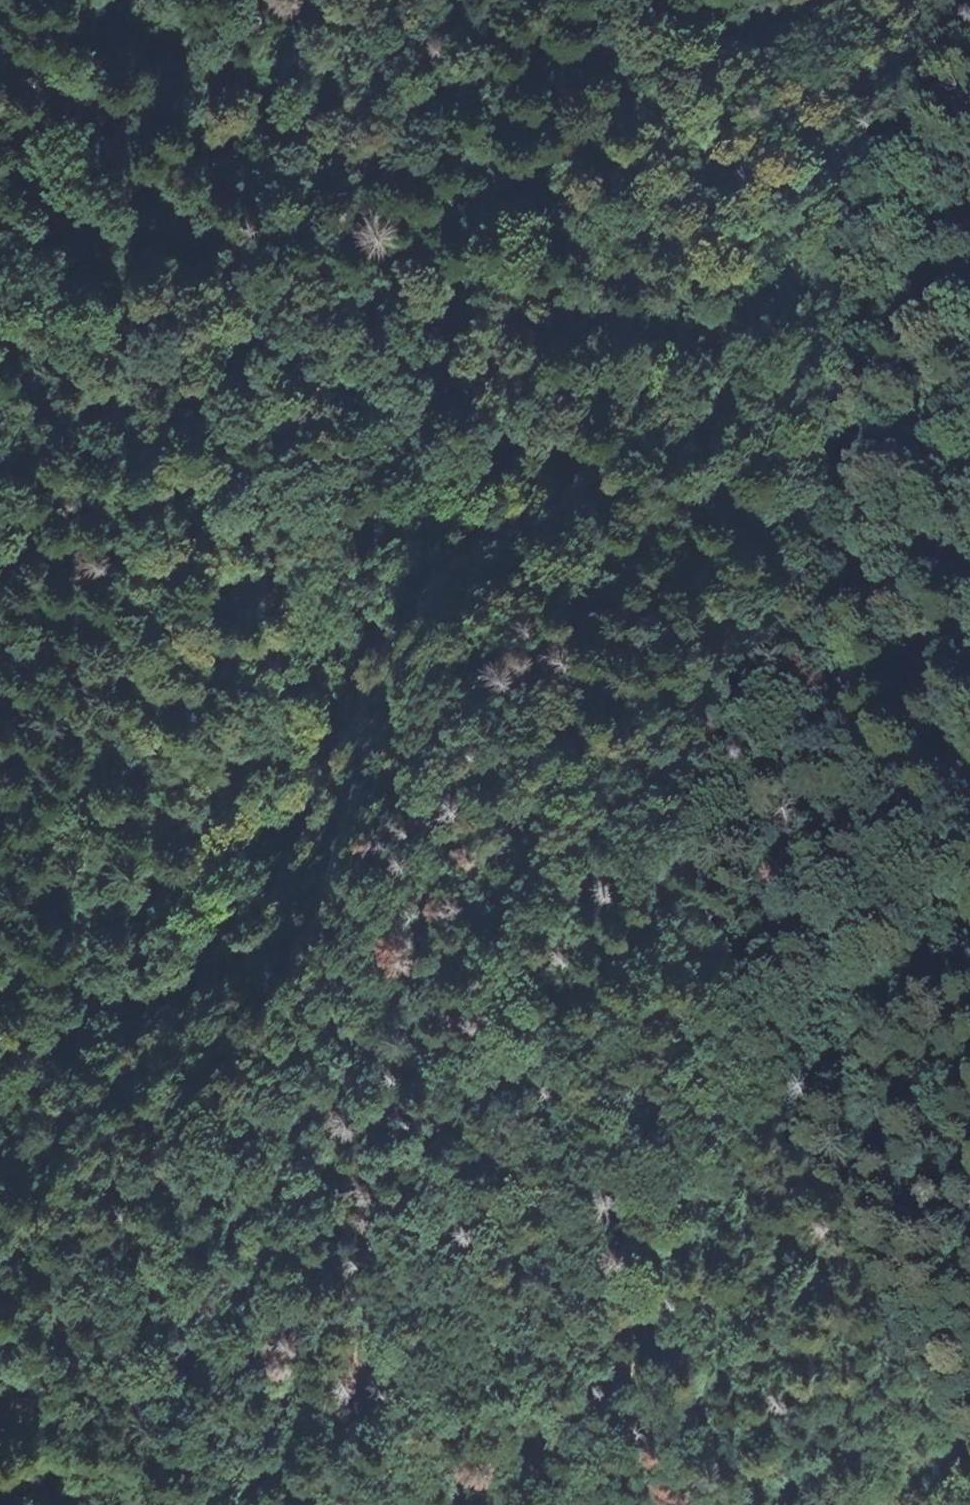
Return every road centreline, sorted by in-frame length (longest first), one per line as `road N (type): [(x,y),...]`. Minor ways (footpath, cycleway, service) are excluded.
road 1 (track): [(763,1504),(735,1463),(679,1407),(678,1290),(694,1146),(773,1053),(885,971),(969,932)]

